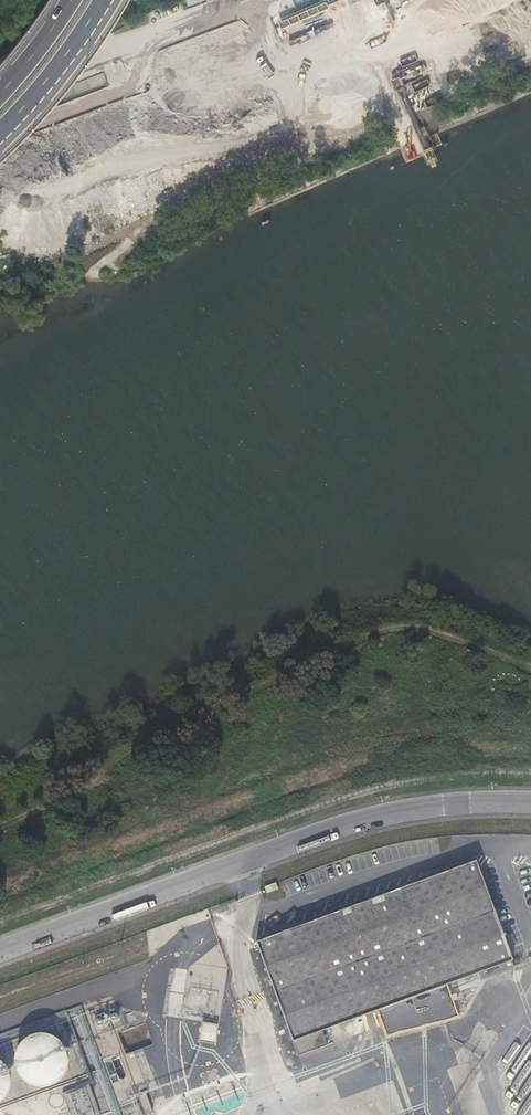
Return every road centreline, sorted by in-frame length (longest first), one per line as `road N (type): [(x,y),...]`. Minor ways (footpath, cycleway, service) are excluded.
road 1 (unclassified): [(0,88),(247,0)]
road 2 (primary): [(0,124),(97,0)]

